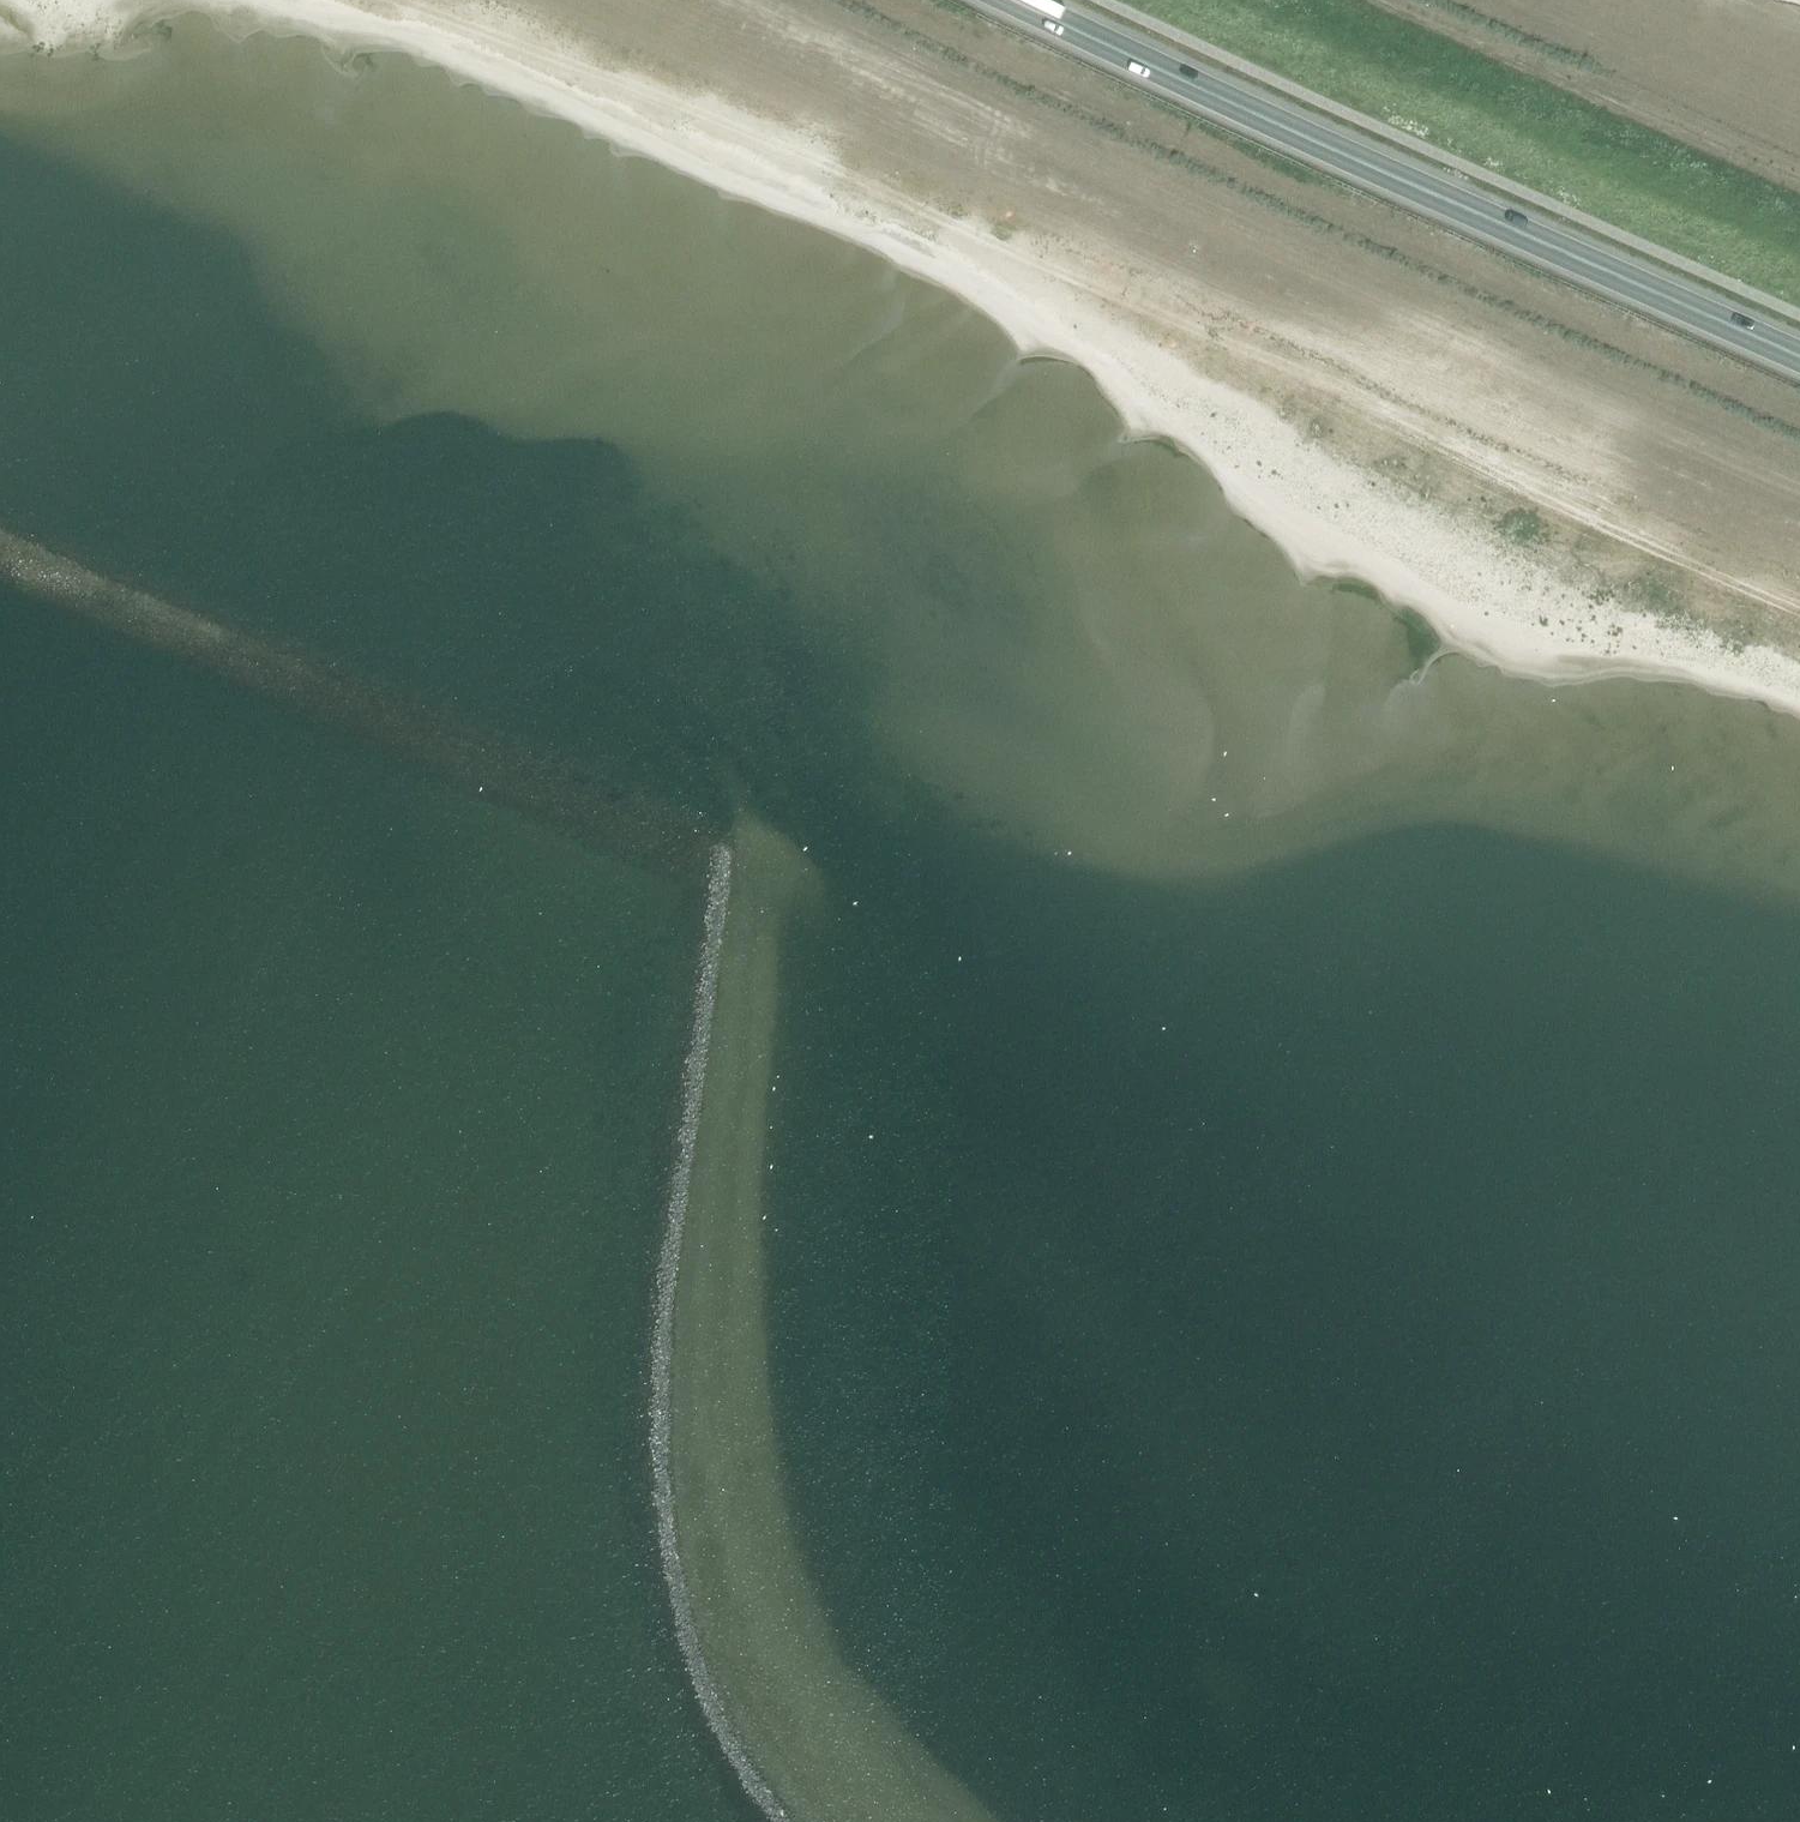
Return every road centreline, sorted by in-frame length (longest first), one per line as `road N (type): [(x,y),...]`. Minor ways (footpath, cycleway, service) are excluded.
road 1 (trunk): [(1799,359),(1014,0)]

